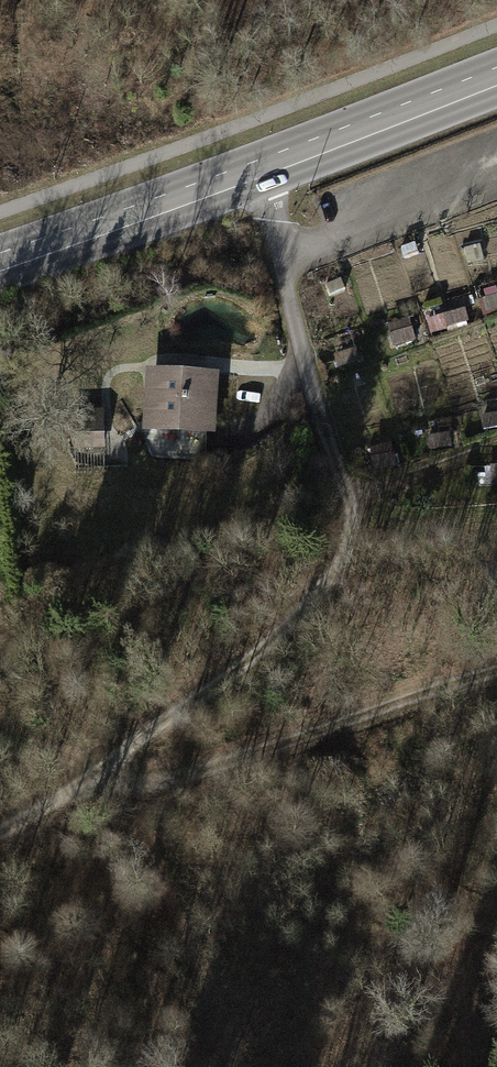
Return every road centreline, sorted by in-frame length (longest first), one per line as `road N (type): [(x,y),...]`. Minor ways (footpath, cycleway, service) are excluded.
road 1 (track): [(0,831),(83,780),(300,615),(344,557),(352,502),(329,449)]
road 2 (track): [(496,672),(294,742),(128,787),(83,780)]
road 3 (residential): [(258,170),(329,449)]
road 4 (tertiary): [(0,260),(258,170)]
road 5 (tertiary): [(258,170),(496,77)]
road 6 (track): [(352,502),(496,447)]

